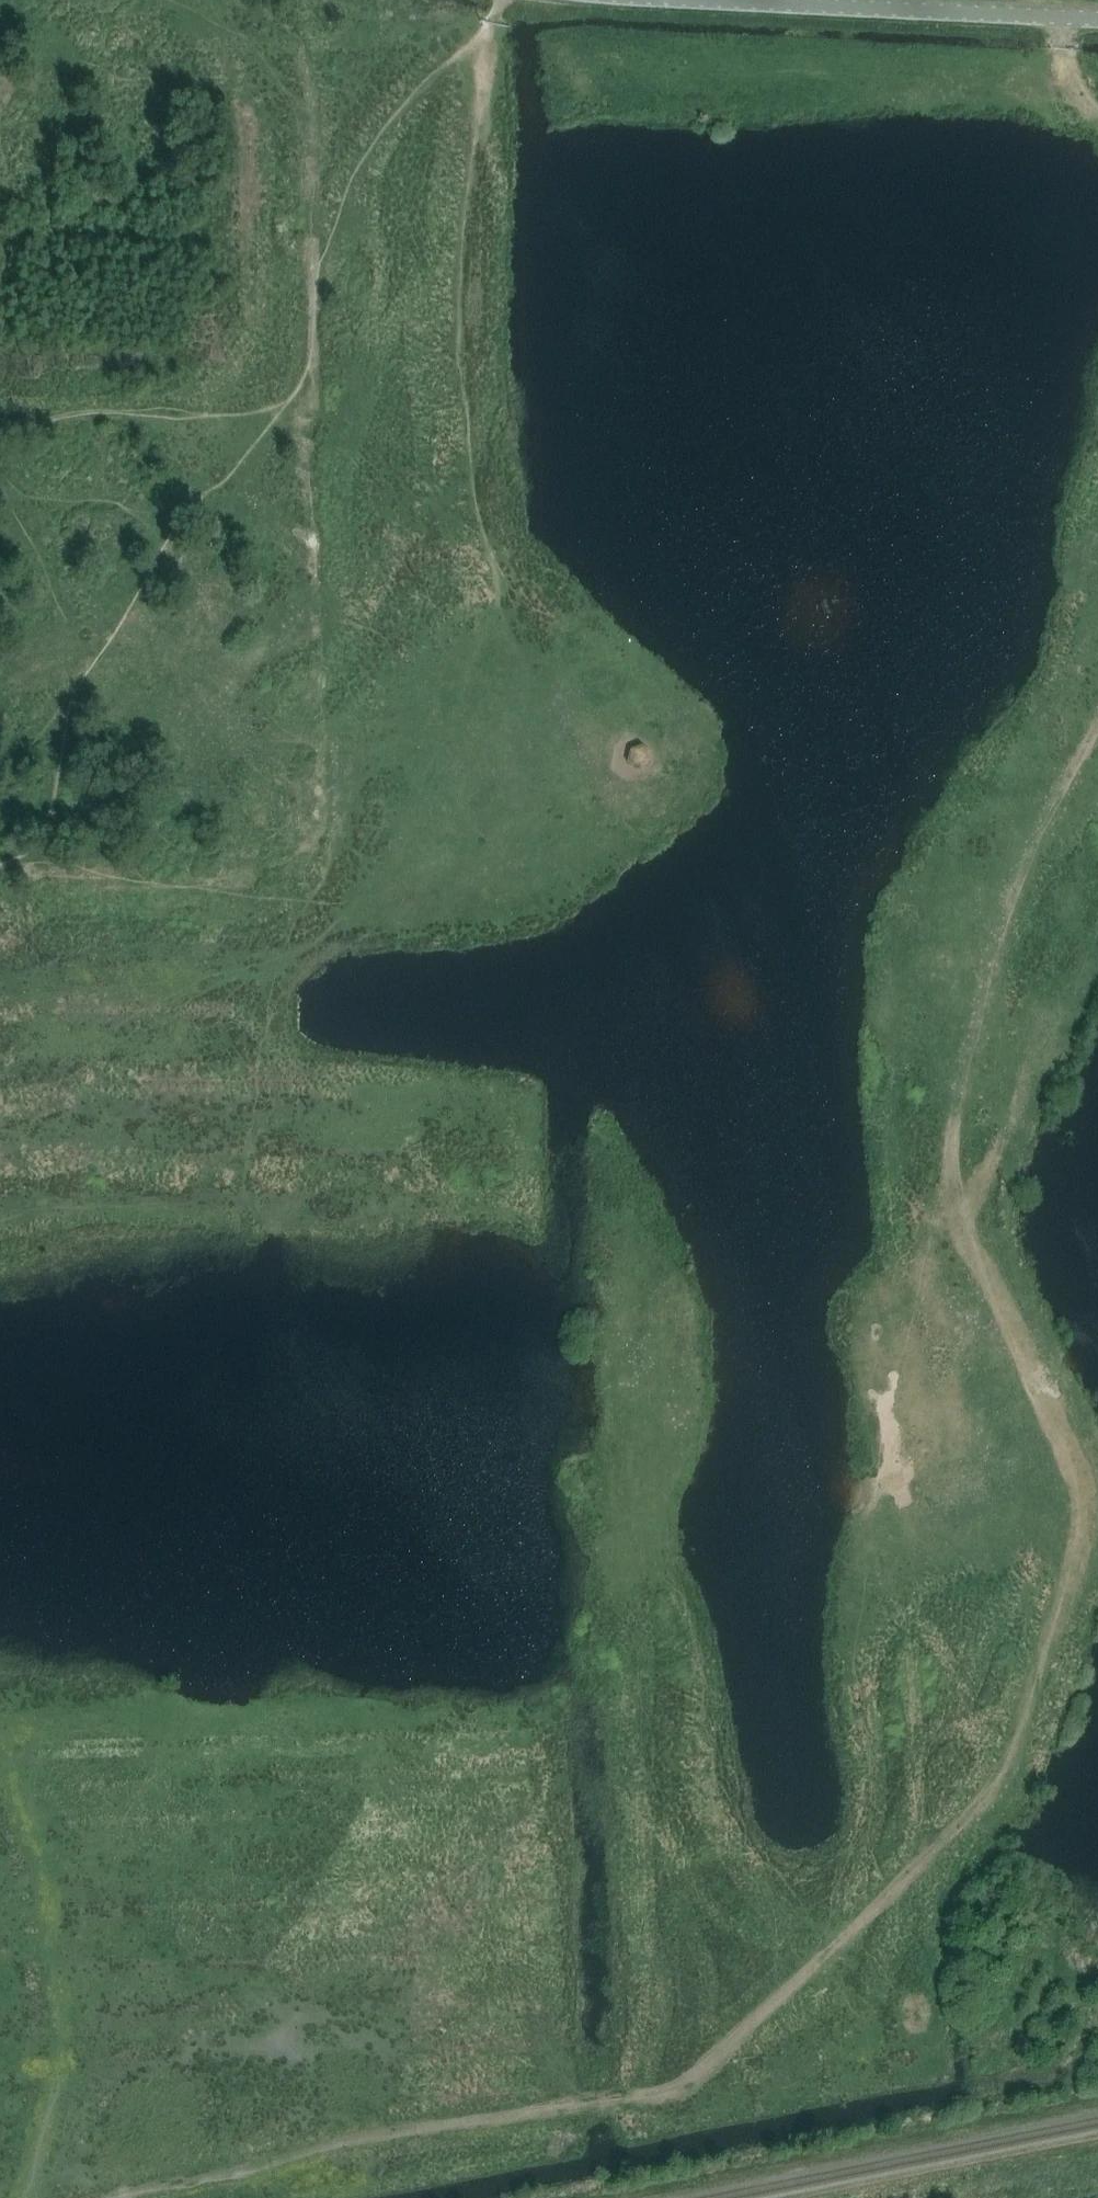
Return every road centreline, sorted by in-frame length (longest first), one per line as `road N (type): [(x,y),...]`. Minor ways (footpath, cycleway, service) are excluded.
road 1 (unclassified): [(1097,19),(688,0)]

